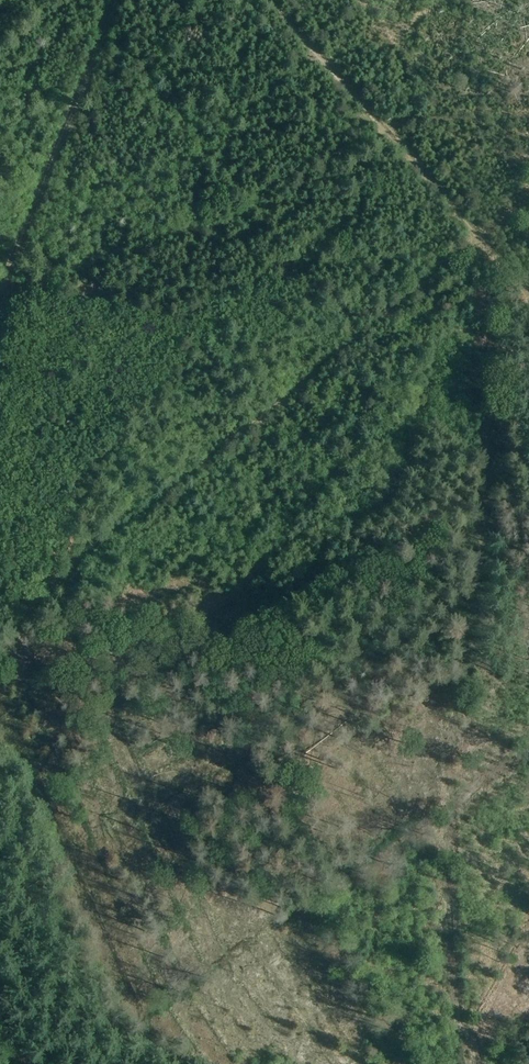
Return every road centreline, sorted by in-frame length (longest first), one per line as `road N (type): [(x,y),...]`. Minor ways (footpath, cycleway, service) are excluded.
road 1 (track): [(467,1063),(450,960),(450,811),(452,799),(528,746)]
road 2 (track): [(0,305),(120,0)]
road 3 (track): [(269,0),(478,239)]

